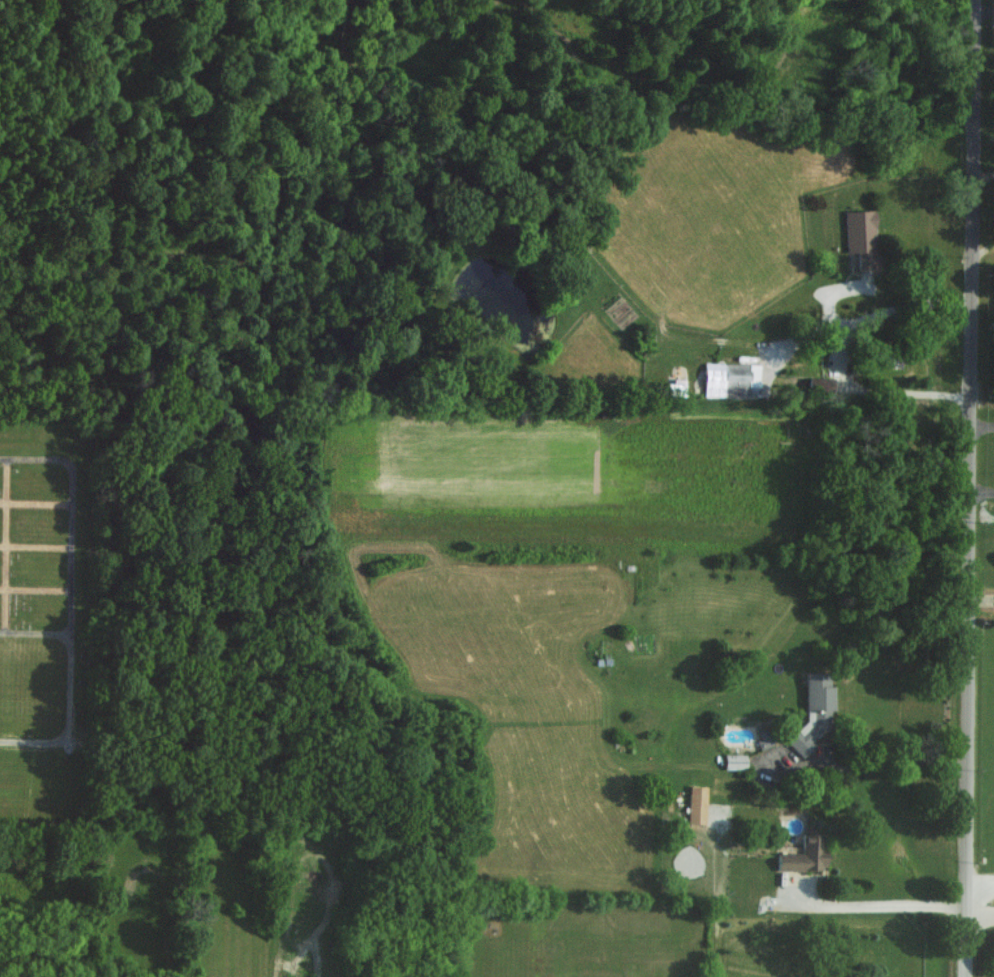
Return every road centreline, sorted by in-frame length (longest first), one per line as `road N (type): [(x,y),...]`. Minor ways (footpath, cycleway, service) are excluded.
road 1 (secondary): [(965,976),(976,0)]

